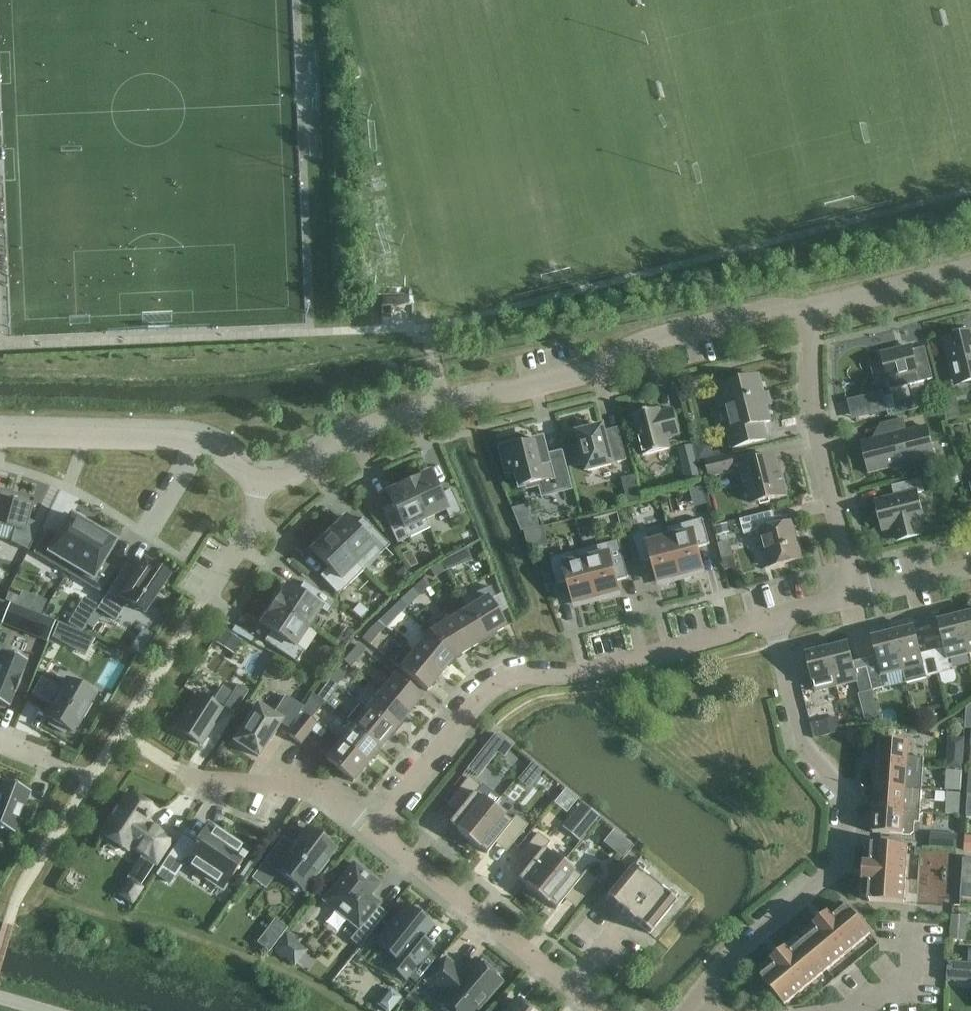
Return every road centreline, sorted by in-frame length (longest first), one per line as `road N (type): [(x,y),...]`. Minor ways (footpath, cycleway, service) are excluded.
road 1 (unclassified): [(268,492),(361,434),(420,409),(583,375),(643,348),(804,316)]
road 2 (residential): [(377,829),(478,696),(518,677),(589,678),(775,625)]
road 3 (residential): [(695,1002),(849,849),(851,810),(796,721),(775,625)]
road 4 (residential): [(856,601),(820,448),(804,316)]
road 5 (unclassified): [(268,492),(218,449),(190,438),(0,432)]
road 6 (residential): [(597,1010),(377,829)]
road 7 (residential): [(377,829),(281,782),(220,783),(168,766),(135,745)]
road 8 (unclassified): [(804,316),(970,274)]
road 9 (residential): [(187,631),(268,492)]

